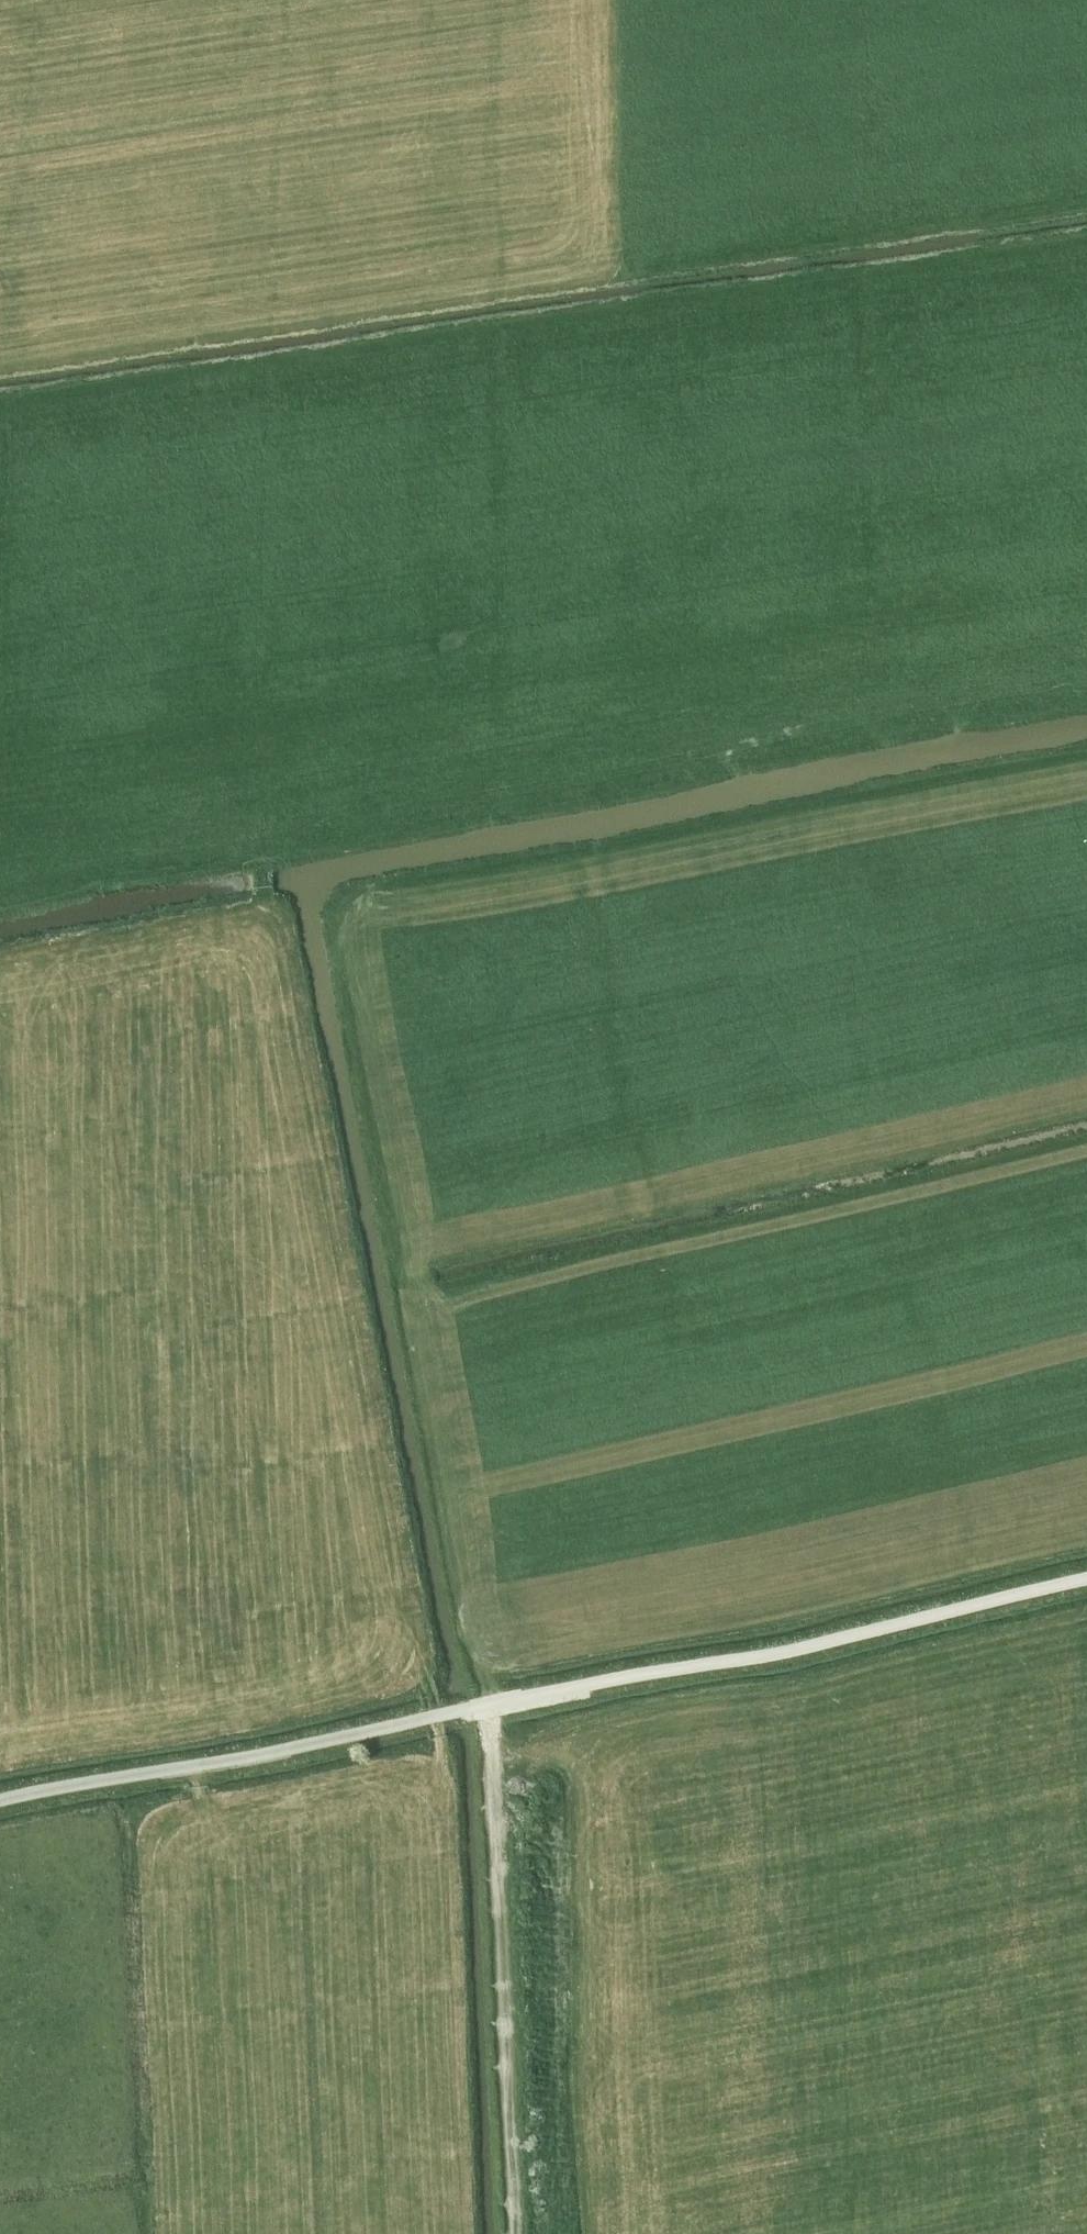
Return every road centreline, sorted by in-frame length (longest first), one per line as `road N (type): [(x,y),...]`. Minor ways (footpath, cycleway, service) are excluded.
road 1 (unclassified): [(0,1806),(628,1673),(789,1649),(1086,1577)]

